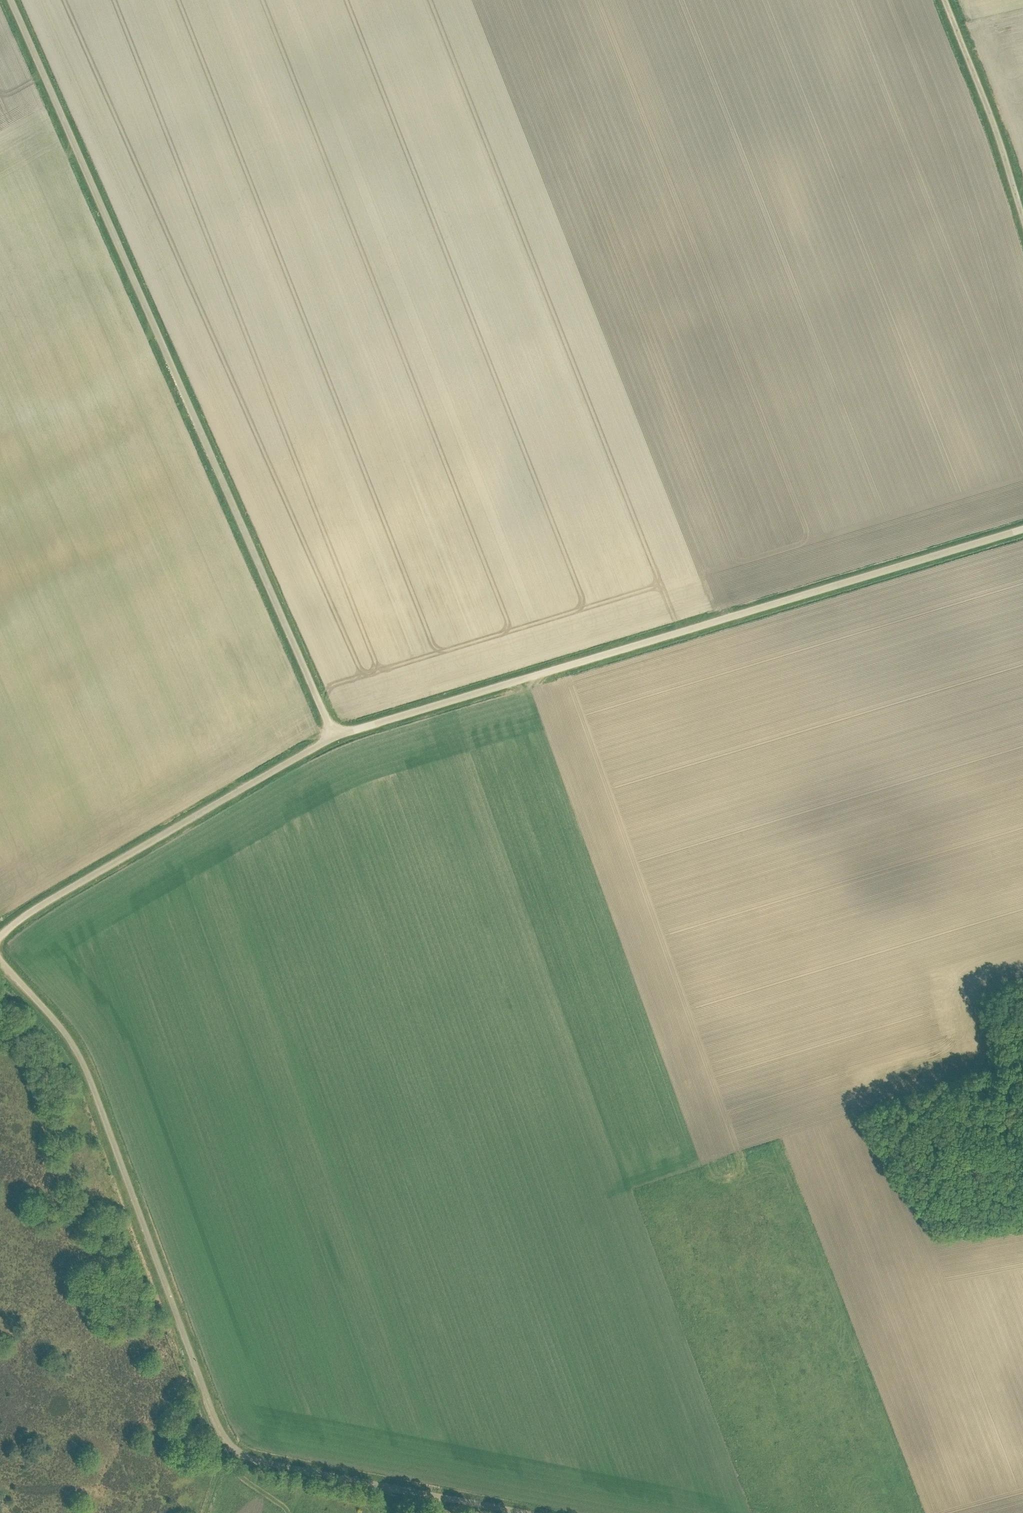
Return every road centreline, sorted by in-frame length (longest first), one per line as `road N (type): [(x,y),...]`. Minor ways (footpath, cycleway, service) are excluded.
road 1 (unclassified): [(528,1512),(259,1460),(228,1443),(75,1047),(0,961)]
road 2 (unclassified): [(333,735),(11,0)]
road 3 (unclassified): [(333,735),(1022,528)]
road 4 (unclassified): [(0,935),(333,735)]
road 5 (unclassified): [(1022,220),(944,0)]

